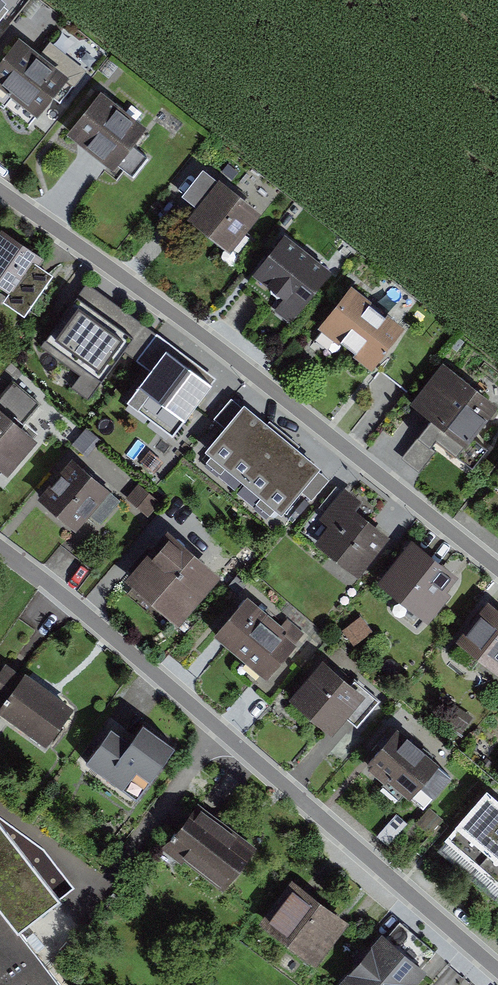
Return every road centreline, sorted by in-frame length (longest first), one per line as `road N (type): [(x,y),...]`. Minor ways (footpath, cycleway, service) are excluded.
road 1 (residential): [(0,546),(497,971)]
road 2 (residential): [(0,189),(497,570)]

